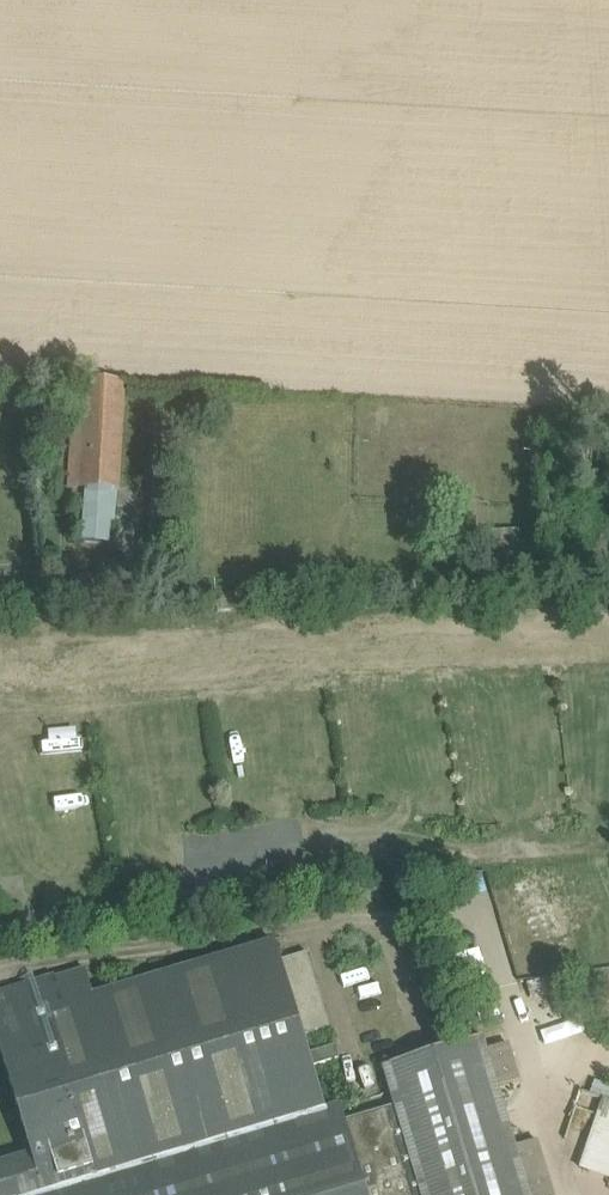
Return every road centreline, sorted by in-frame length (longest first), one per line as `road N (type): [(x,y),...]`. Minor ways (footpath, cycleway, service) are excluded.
road 1 (track): [(131,561),(0,565)]

